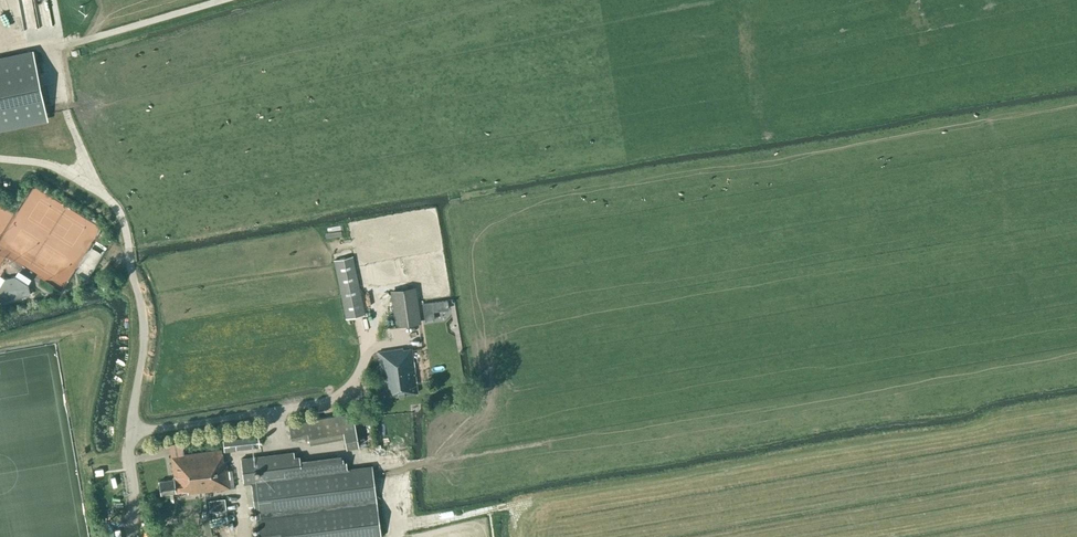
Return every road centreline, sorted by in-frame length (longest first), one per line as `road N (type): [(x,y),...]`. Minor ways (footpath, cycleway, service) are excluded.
road 1 (residential): [(130,435),(145,318),(122,217),(104,196),(56,169),(0,159)]
road 2 (residential): [(130,435),(334,400),(358,376),(365,349)]

